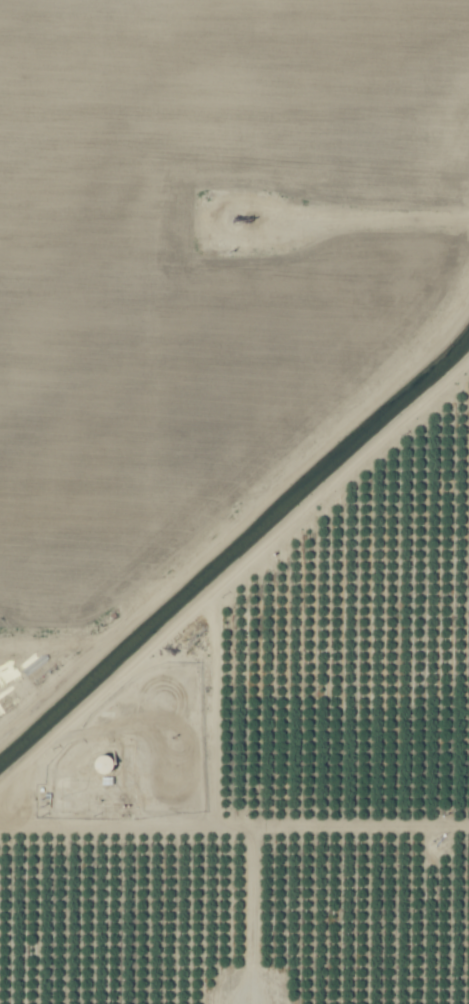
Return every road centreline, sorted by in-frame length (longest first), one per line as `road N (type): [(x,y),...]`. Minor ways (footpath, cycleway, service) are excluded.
road 1 (track): [(468,828),(216,826)]

